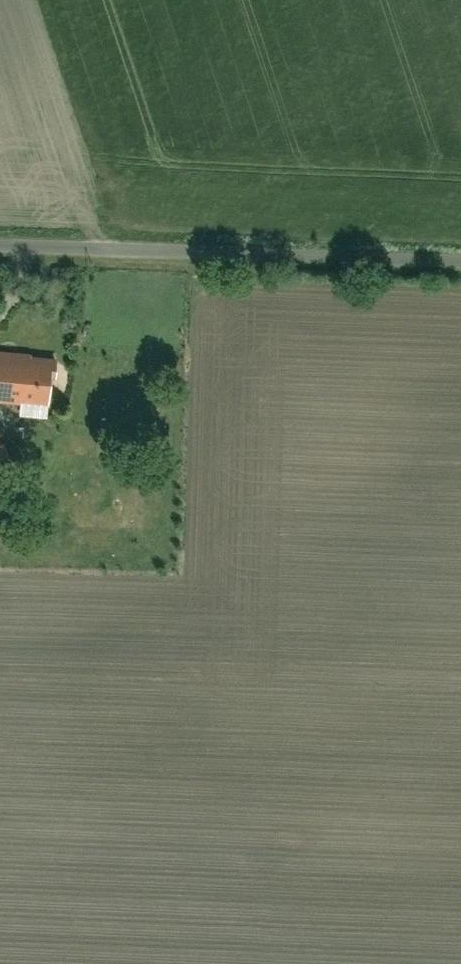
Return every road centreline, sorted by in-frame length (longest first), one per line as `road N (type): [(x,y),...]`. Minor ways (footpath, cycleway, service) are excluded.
road 1 (residential): [(0,246),(460,258)]

